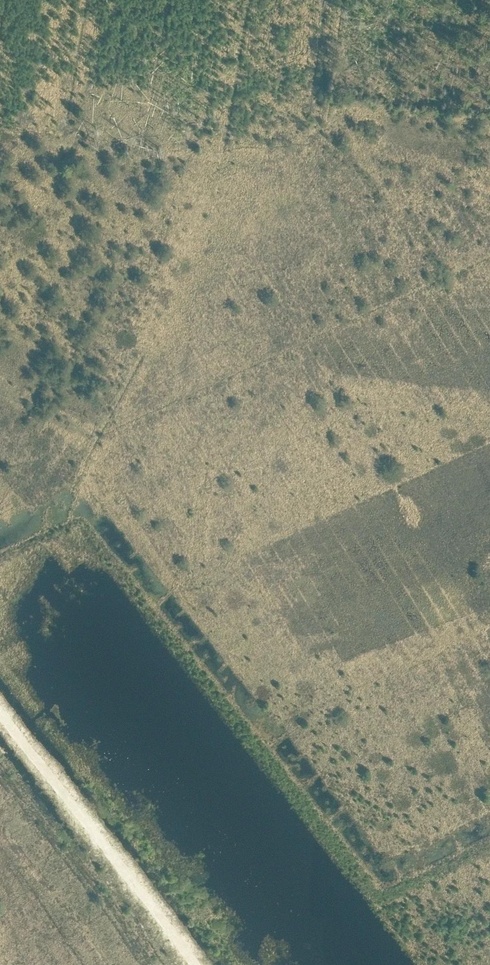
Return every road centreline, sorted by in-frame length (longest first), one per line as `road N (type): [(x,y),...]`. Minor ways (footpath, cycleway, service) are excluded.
road 1 (track): [(193,964),(0,720)]

